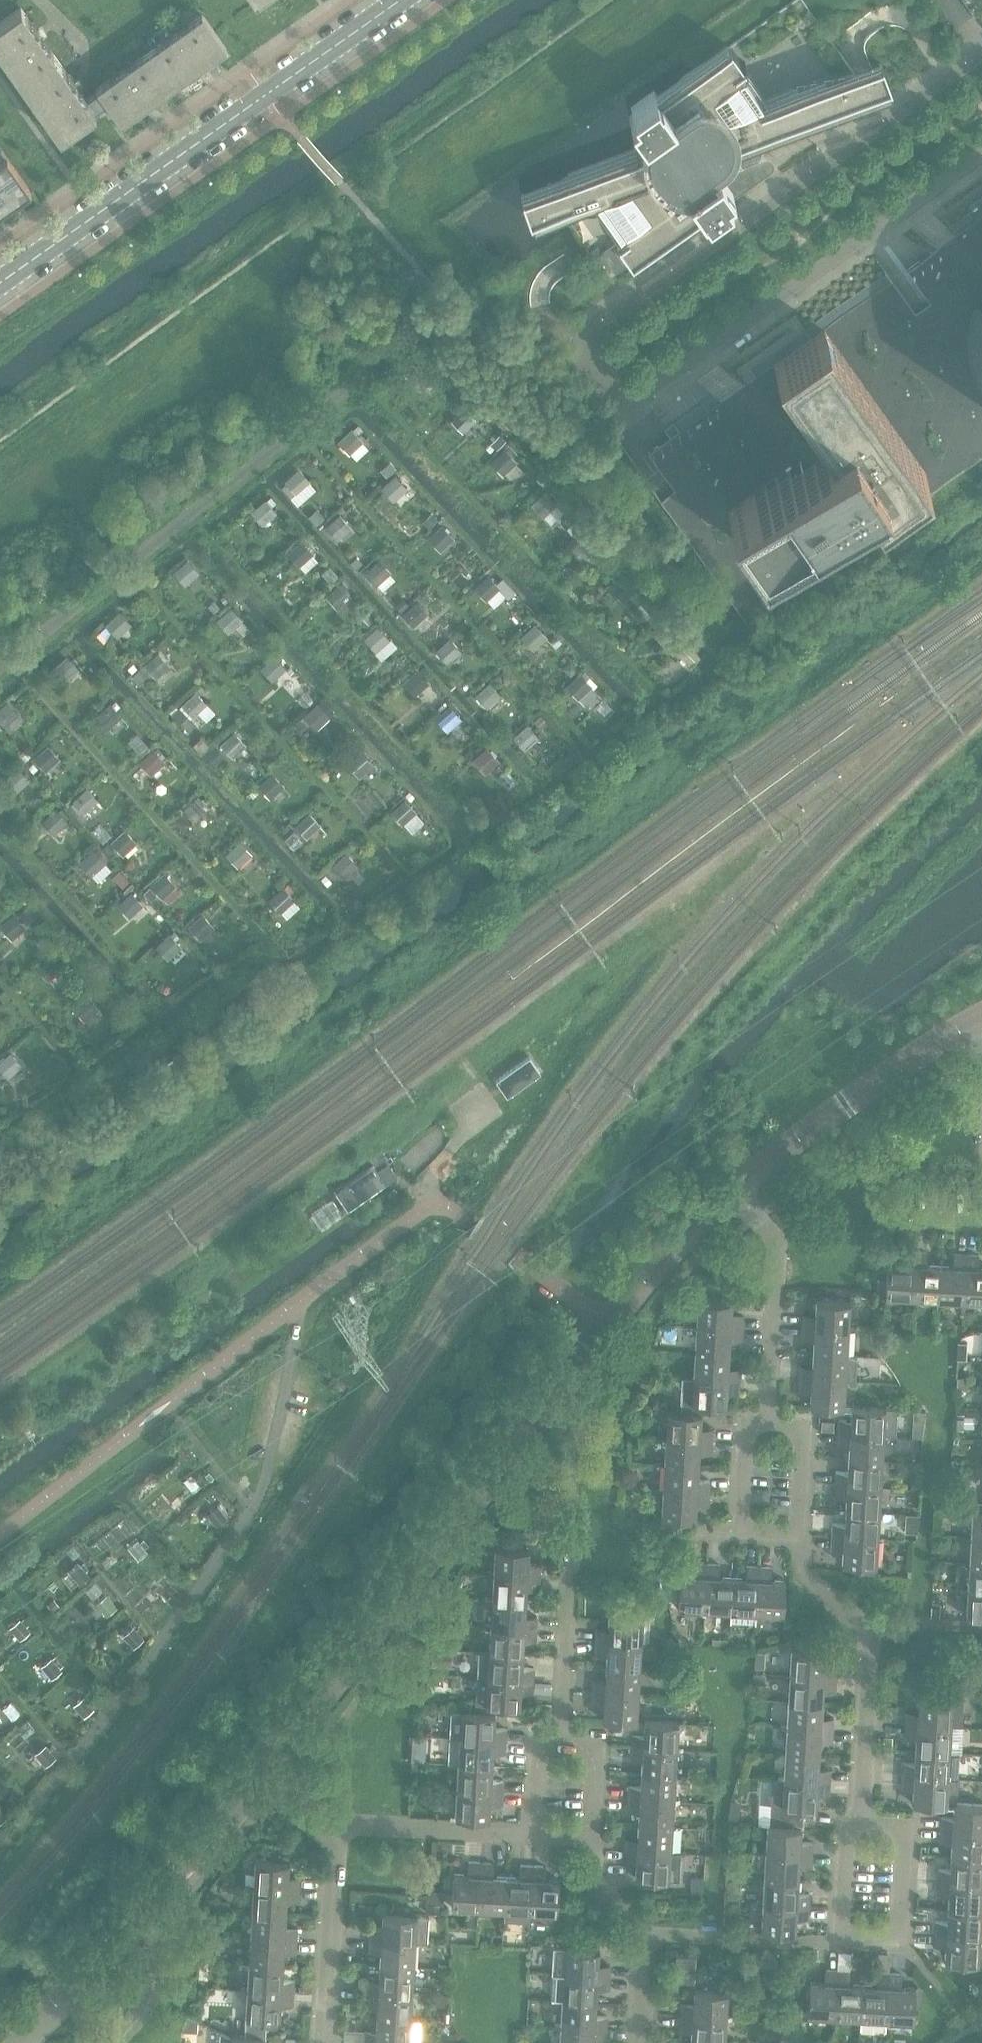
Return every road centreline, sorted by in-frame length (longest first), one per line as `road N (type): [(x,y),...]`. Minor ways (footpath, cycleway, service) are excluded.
road 1 (residential): [(981,44),(587,317),(577,349),(581,376),(612,400),(649,397),(981,156)]
road 2 (unclassified): [(611,1320),(263,1770)]
road 3 (tertiary): [(0,282),(399,0)]
road 4 (unclassified): [(294,1306),(434,1207),(456,1214),(611,1320)]
road 5 (unclassified): [(263,1770),(154,1903),(21,2042)]
road 6 (unclassified): [(969,1023),(879,1079),(735,1190)]
road 7 (residential): [(766,1425),(778,1247),(735,1190)]
road 8 (residential): [(860,1823),(909,1826),(902,1943),(841,1939)]
road 9 (residential): [(323,2042),(338,1825)]
road 10 (residential): [(860,1823),(873,1623)]
road 11 (residential): [(642,1935),(841,1939)]
road 12 (residential): [(560,1738),(574,1541)]
road 13 (residential): [(531,1832),(338,1825)]
road 14 (unclassified): [(735,1190),(611,1320)]
road 15 (residential): [(766,1425),(805,1428),(797,1539)]
road 16 (residential): [(560,1738),(597,1740),(592,1836)]
road 17 (residential): [(740,1535),(747,1424),(766,1425)]
road 18 (residential): [(841,1939),(848,1822),(860,1823)]
road 19 (residential): [(873,1623),(858,1621),(801,1572),(797,1539)]

